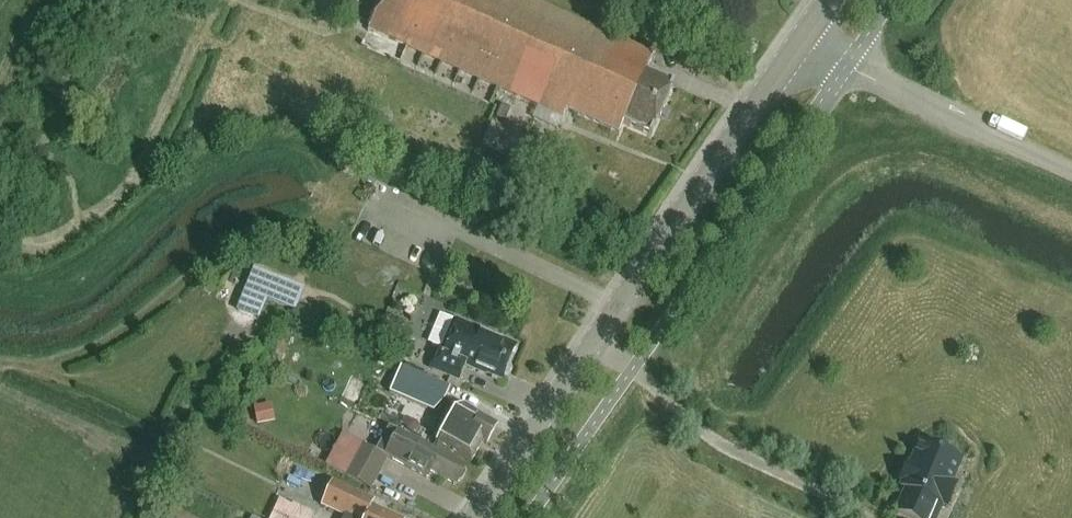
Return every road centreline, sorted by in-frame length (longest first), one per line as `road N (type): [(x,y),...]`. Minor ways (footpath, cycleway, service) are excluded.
road 1 (secondary): [(478,517),(803,39)]
road 2 (unclassified): [(1071,170),(803,39)]

